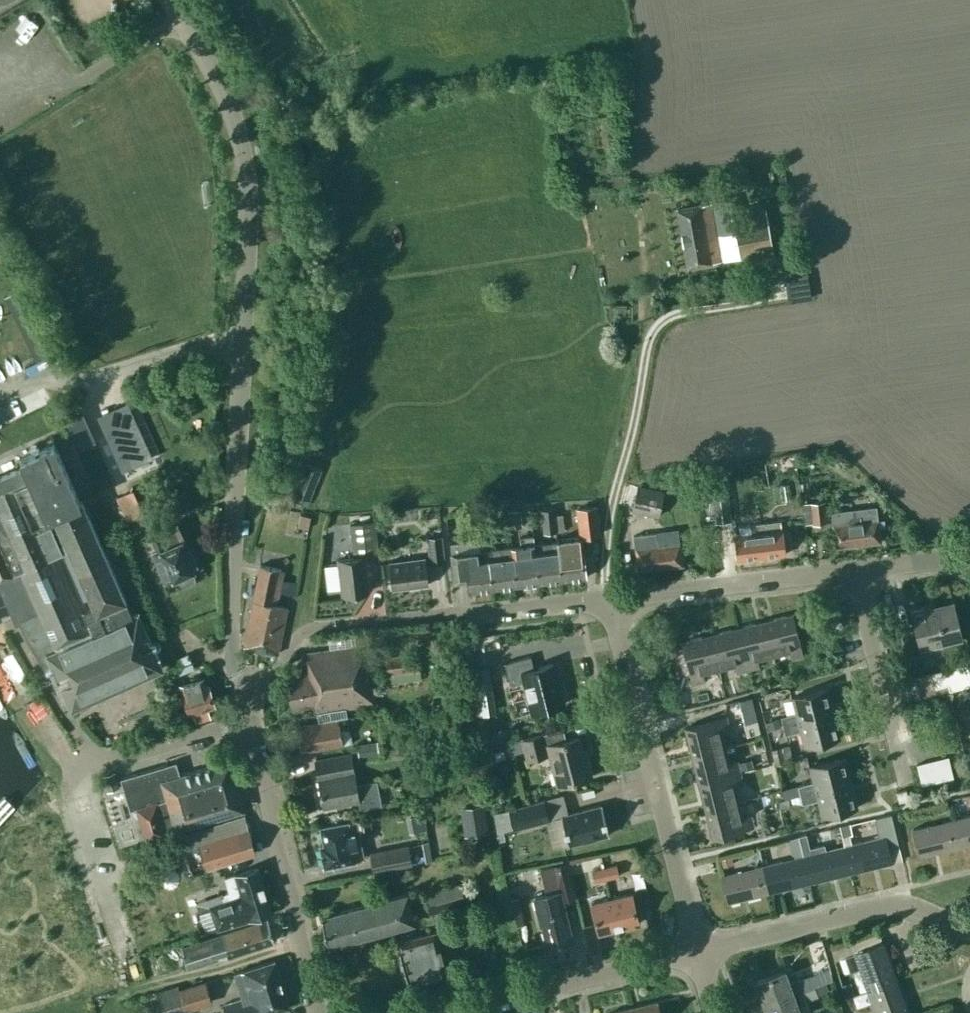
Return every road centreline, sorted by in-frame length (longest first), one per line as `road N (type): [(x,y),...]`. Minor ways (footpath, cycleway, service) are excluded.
road 1 (unclassified): [(244,693),(229,641),(249,200),(230,105),(170,0)]
road 2 (residential): [(244,693),(313,628),(607,598)]
road 3 (residential): [(695,952),(607,598)]
road 4 (unclassified): [(316,1012),(251,721)]
road 5 (residential): [(695,952),(891,903),(969,931)]
road 6 (residential): [(433,1012),(695,952)]
road 7 (residential): [(607,598),(850,570)]
road 8 (unclassified): [(905,784),(850,570)]
road 9 (unclassified): [(251,721),(82,766),(60,791)]
road 10 (residential): [(850,570),(954,556),(969,569)]

